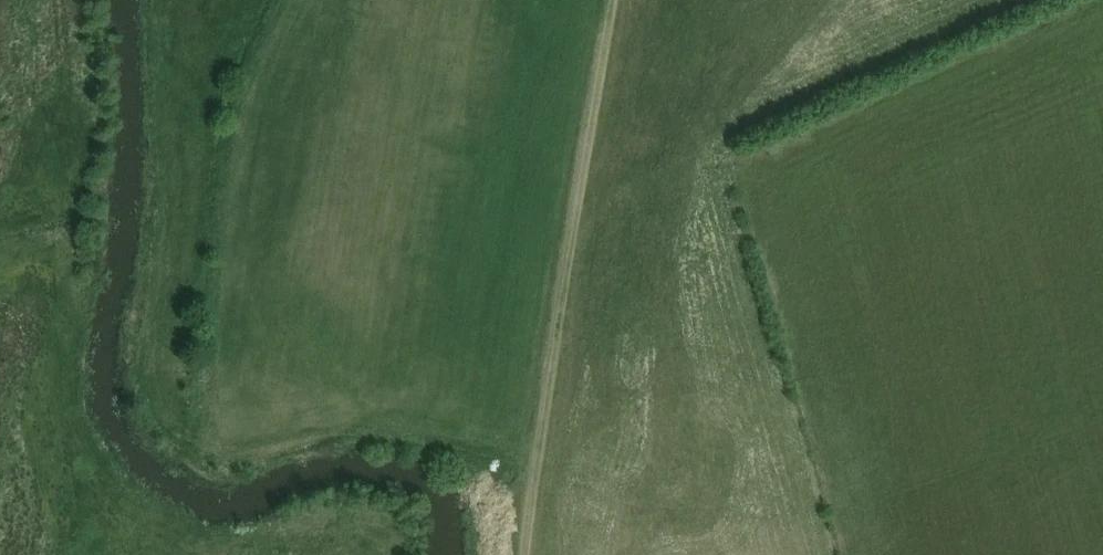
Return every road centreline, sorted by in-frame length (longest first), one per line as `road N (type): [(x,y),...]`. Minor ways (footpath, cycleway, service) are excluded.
road 1 (track): [(611,0),(524,554)]

